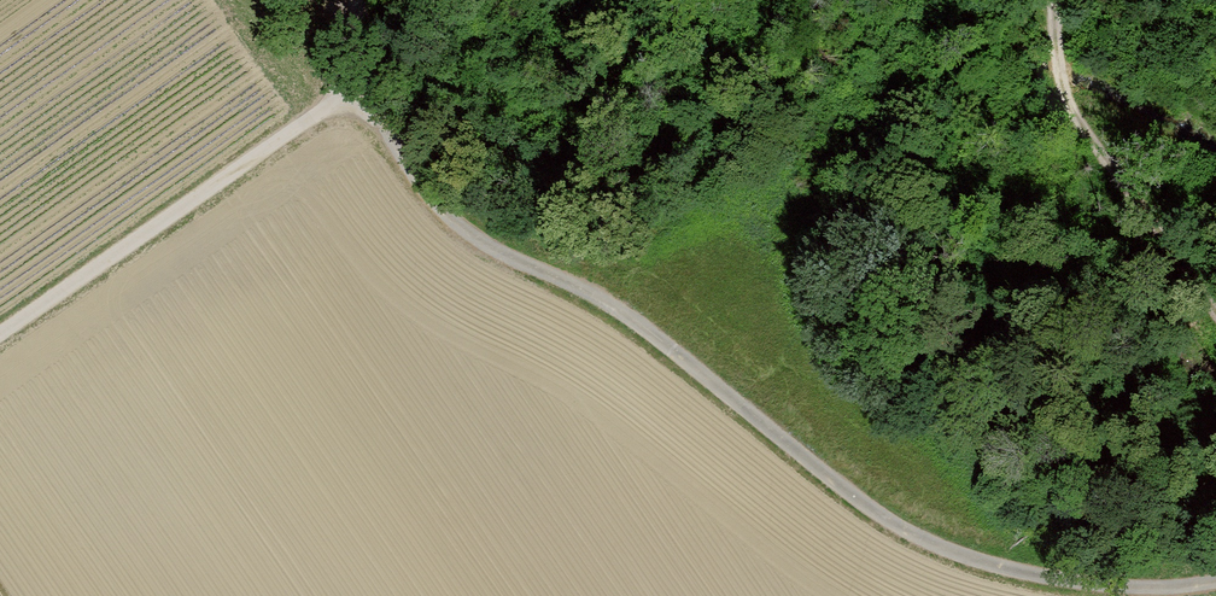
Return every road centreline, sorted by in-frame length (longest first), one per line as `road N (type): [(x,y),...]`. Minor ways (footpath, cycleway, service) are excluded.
road 1 (track): [(346,95),(463,238),(641,328),(868,510),(943,554),(1104,593),(1215,586)]
road 2 (track): [(0,337),(346,95)]
road 3 (track): [(1215,320),(1176,240),(1082,131),(1064,94),(1056,0)]

